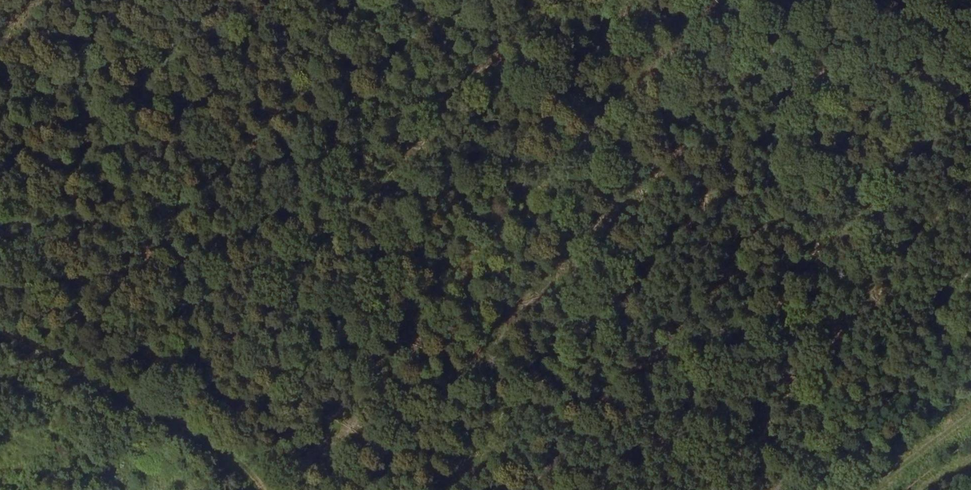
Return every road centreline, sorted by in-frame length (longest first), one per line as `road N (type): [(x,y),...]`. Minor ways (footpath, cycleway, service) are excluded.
road 1 (track): [(295,489),(726,0)]
road 2 (track): [(261,489),(255,469),(170,417),(0,333)]

